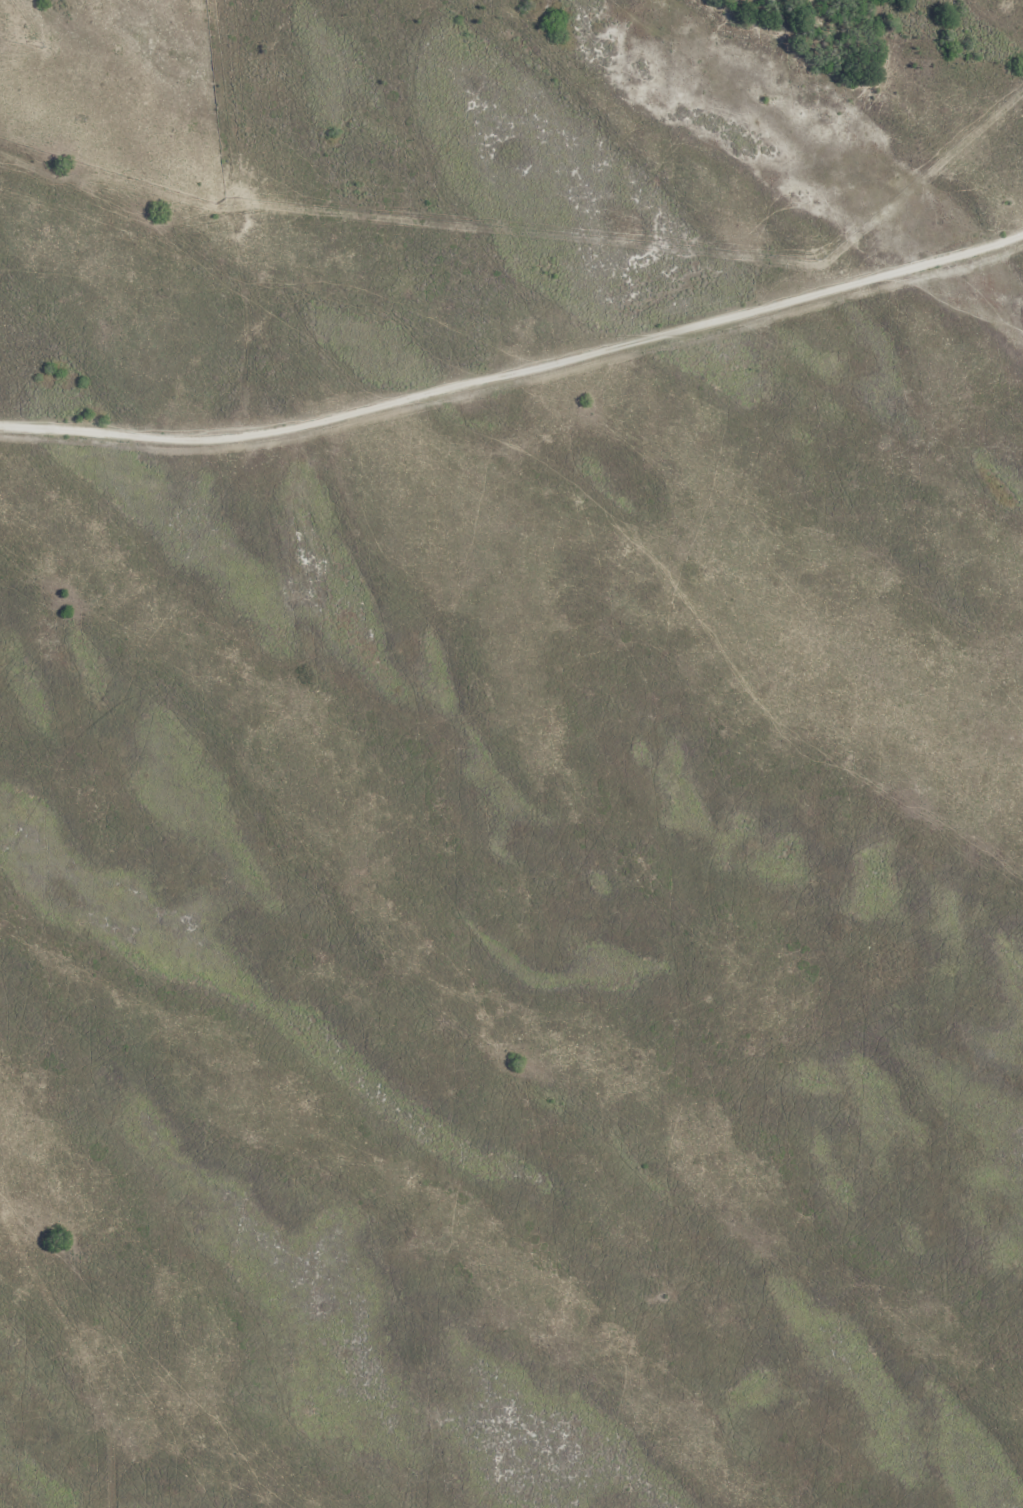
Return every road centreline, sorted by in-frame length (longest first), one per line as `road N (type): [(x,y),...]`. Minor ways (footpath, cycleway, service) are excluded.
road 1 (residential): [(0,435),(326,423),(999,251),(1022,238)]

